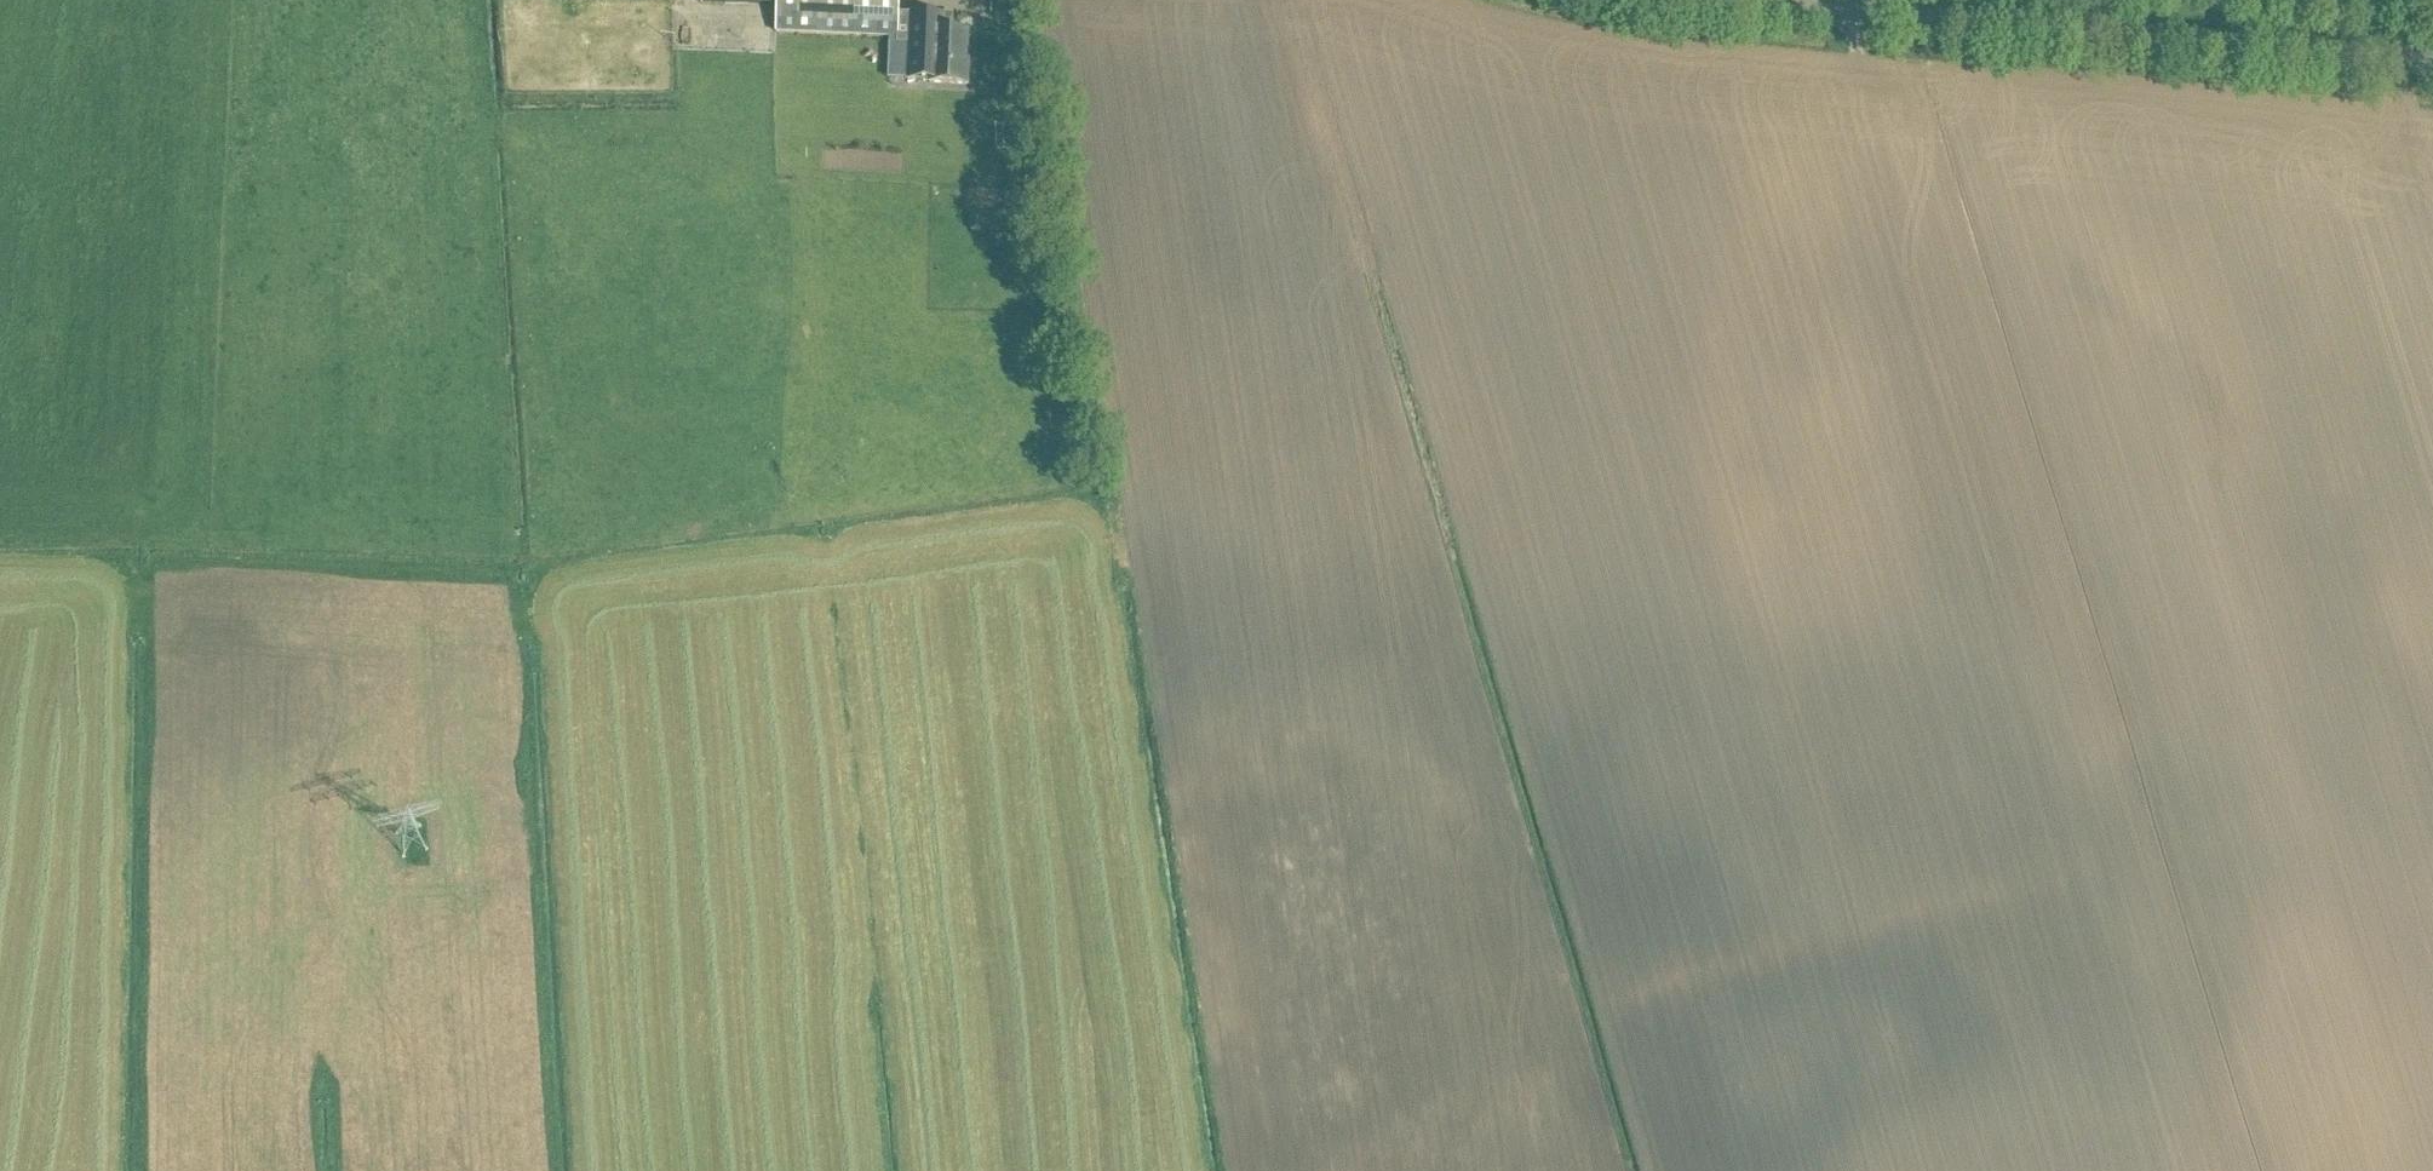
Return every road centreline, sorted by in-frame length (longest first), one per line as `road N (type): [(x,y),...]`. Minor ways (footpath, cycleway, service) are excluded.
road 1 (unclassified): [(2432,63),(1749,0)]

